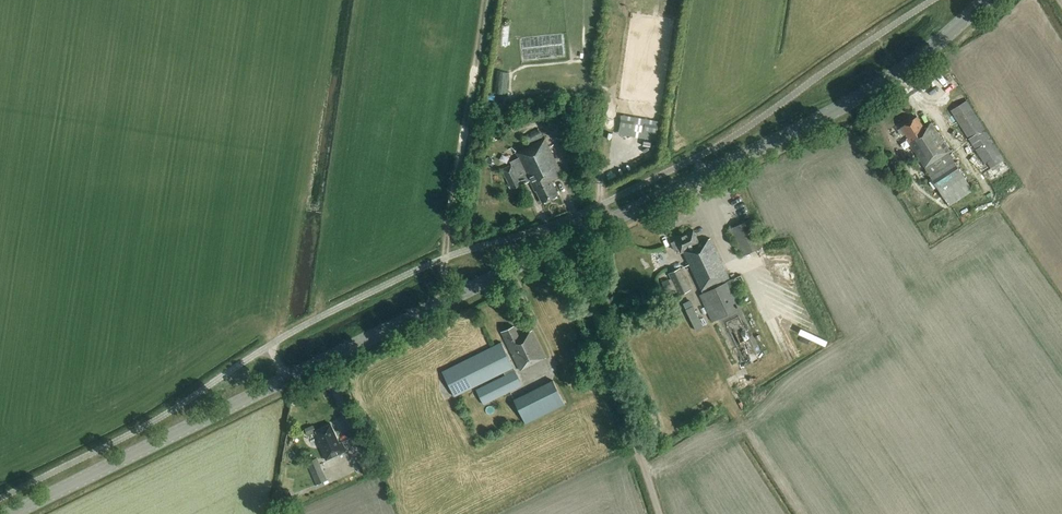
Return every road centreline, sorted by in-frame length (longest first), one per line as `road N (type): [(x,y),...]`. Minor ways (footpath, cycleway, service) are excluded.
road 1 (primary): [(11,513),(845,105),(911,64),(985,0)]
road 2 (track): [(658,513),(568,241)]
road 3 (track): [(443,260),(483,0)]

